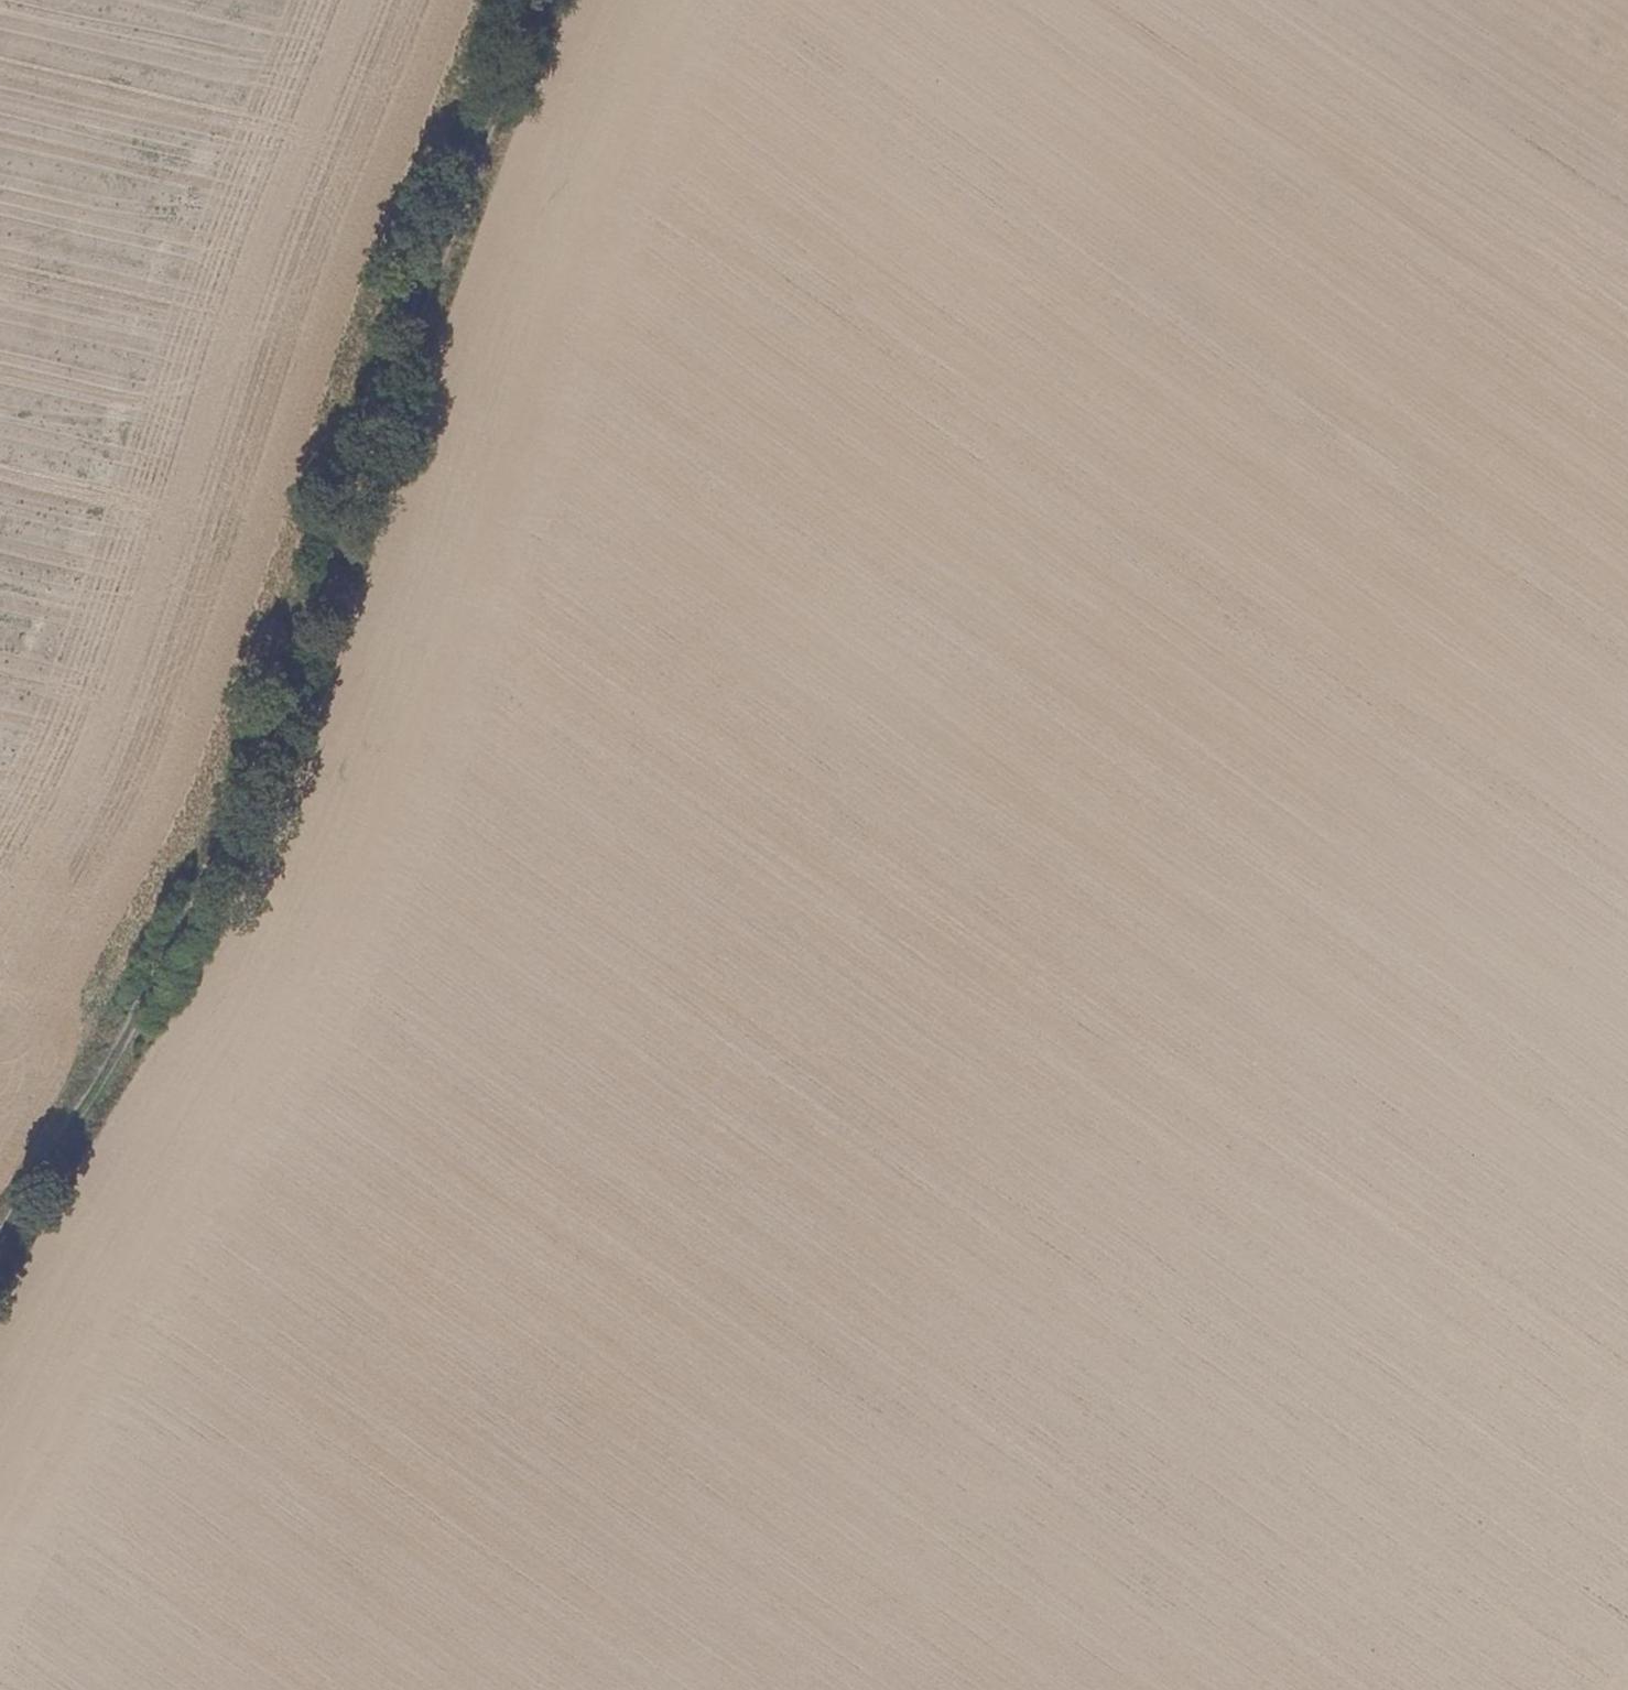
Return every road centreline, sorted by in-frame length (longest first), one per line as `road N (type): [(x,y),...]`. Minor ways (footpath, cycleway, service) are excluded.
road 1 (track): [(534,0),(412,303),(212,866),(153,978),(0,1223)]

